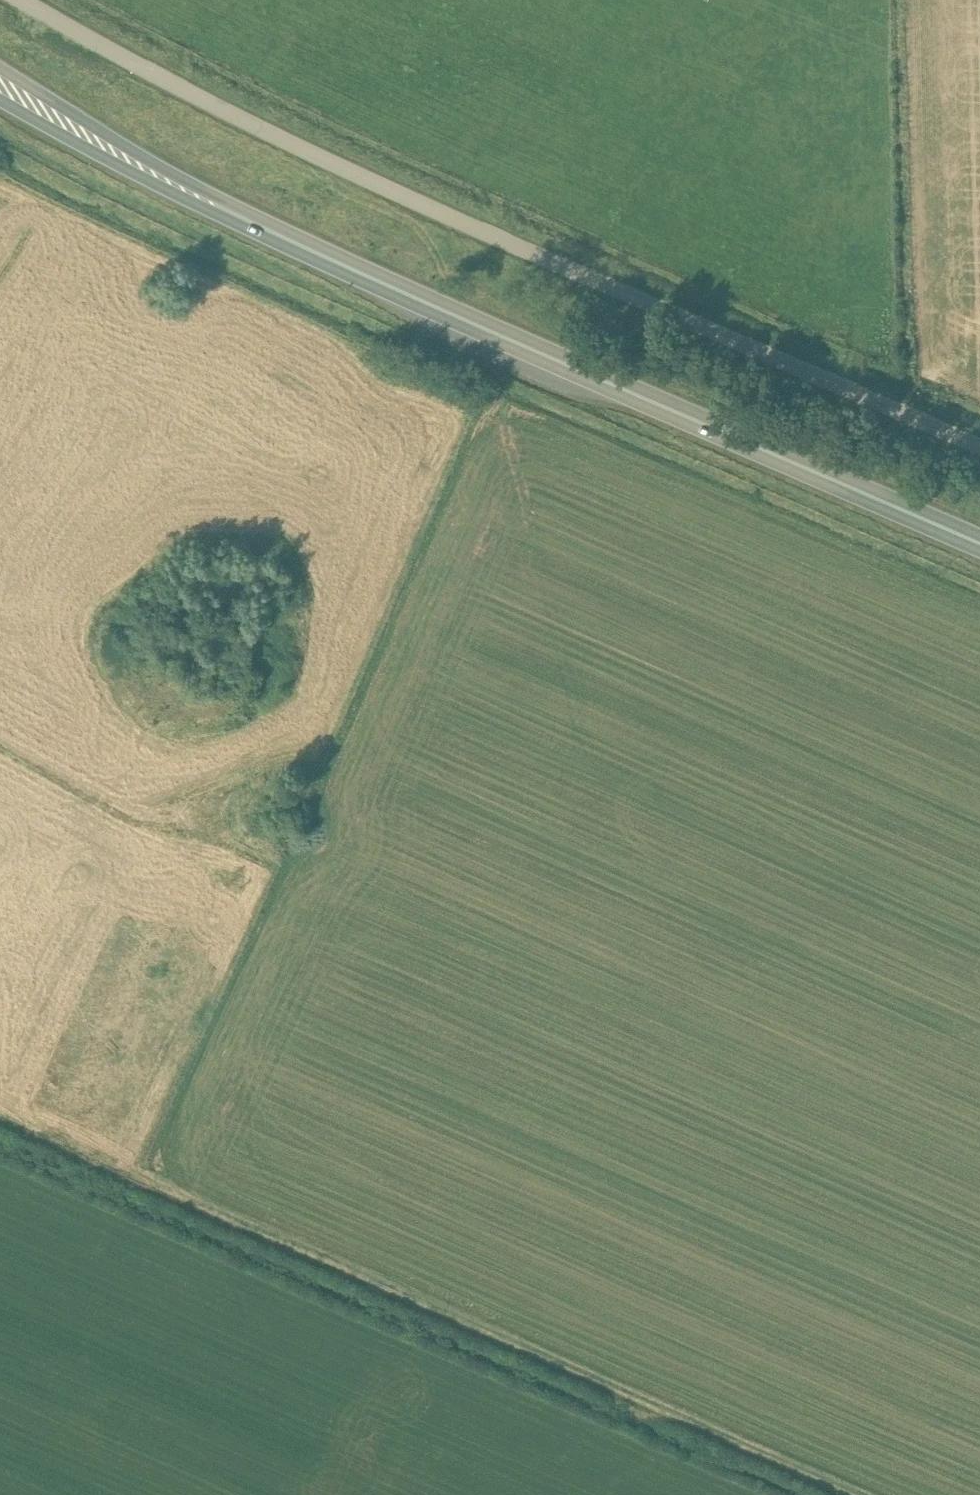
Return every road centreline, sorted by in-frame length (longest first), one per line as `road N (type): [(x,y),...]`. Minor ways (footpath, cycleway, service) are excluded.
road 1 (primary): [(979,547),(220,209),(0,87)]
road 2 (unclassified): [(979,443),(410,196),(22,0)]

